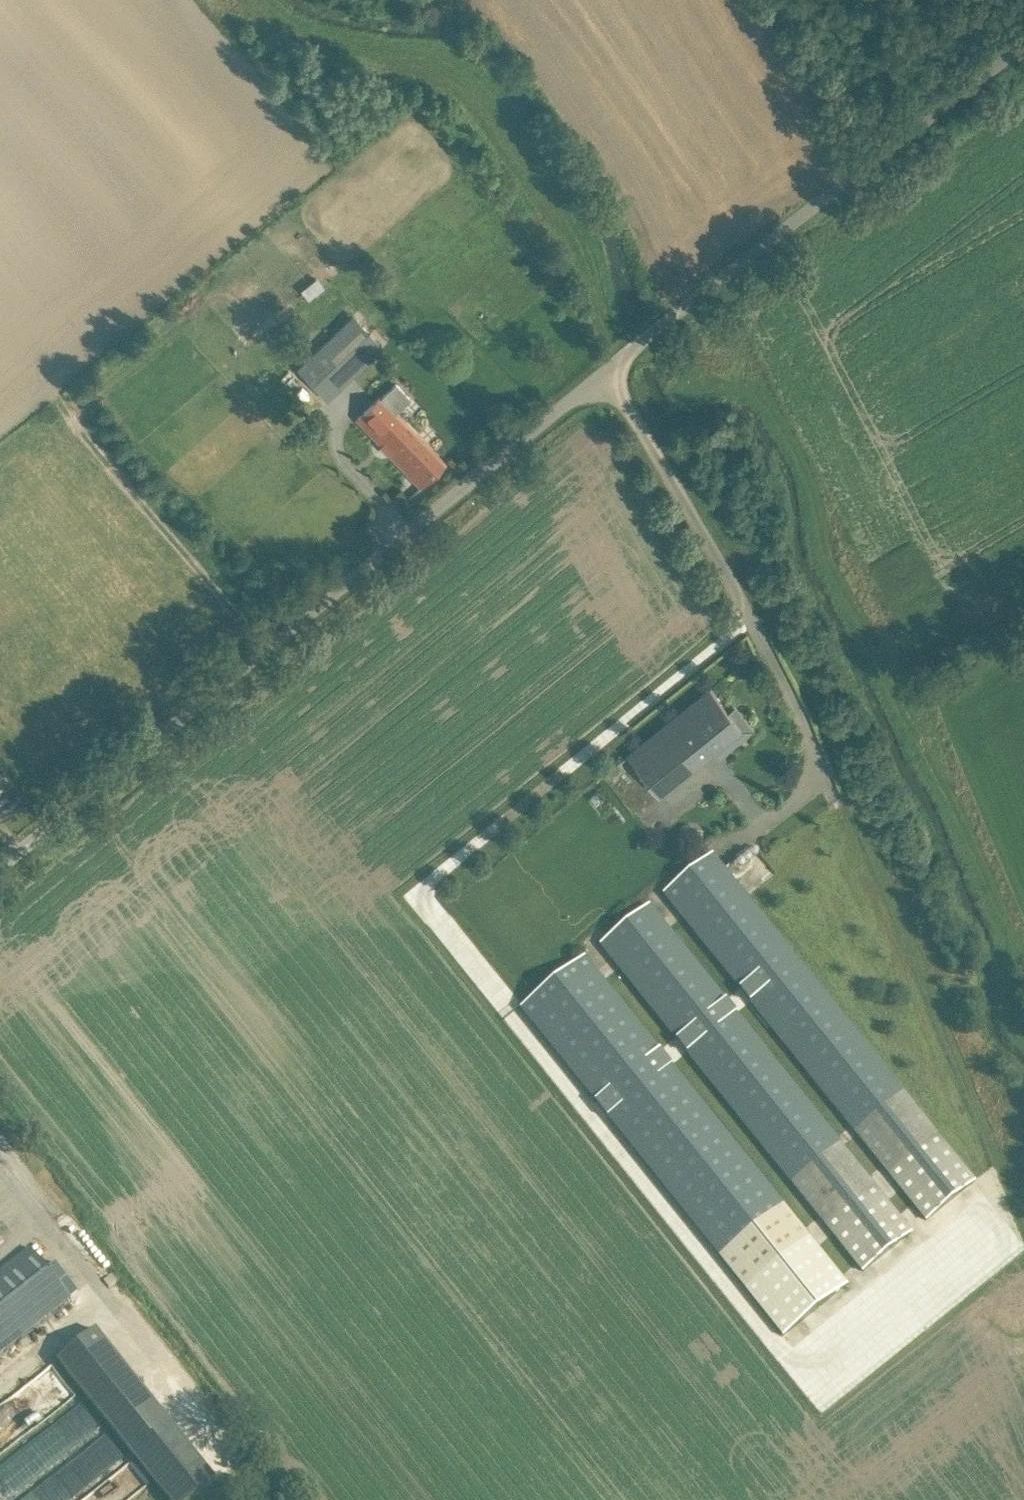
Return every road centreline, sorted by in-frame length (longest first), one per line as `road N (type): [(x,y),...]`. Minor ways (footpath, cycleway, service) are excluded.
road 1 (unclassified): [(0,871),(665,321),(1023,55)]

